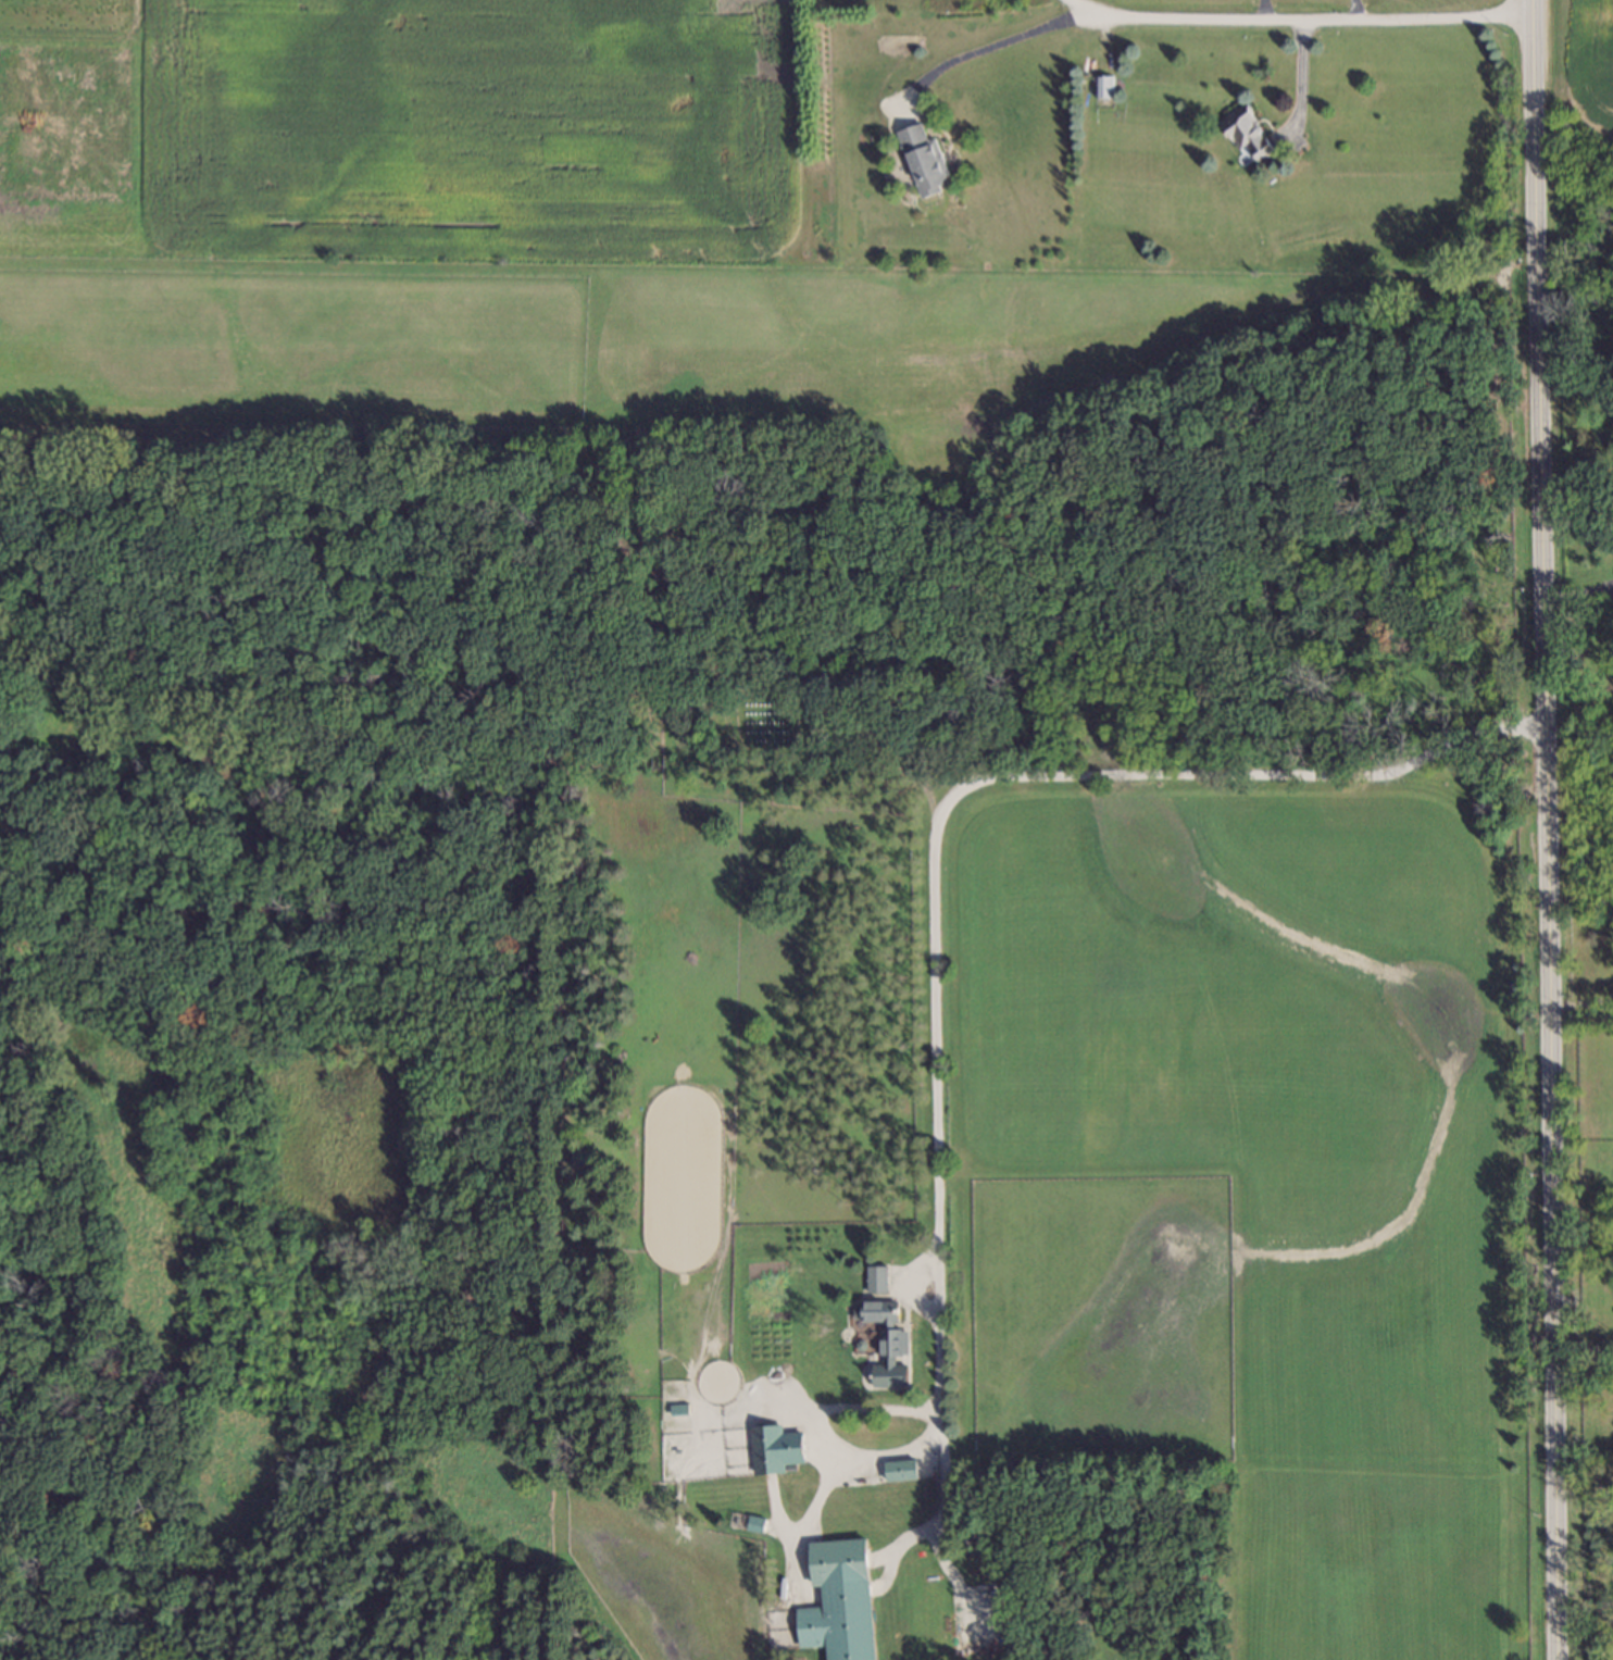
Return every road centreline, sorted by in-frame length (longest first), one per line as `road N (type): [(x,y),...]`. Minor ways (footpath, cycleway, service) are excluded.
road 1 (tertiary): [(1536,0),(1554,1659)]

